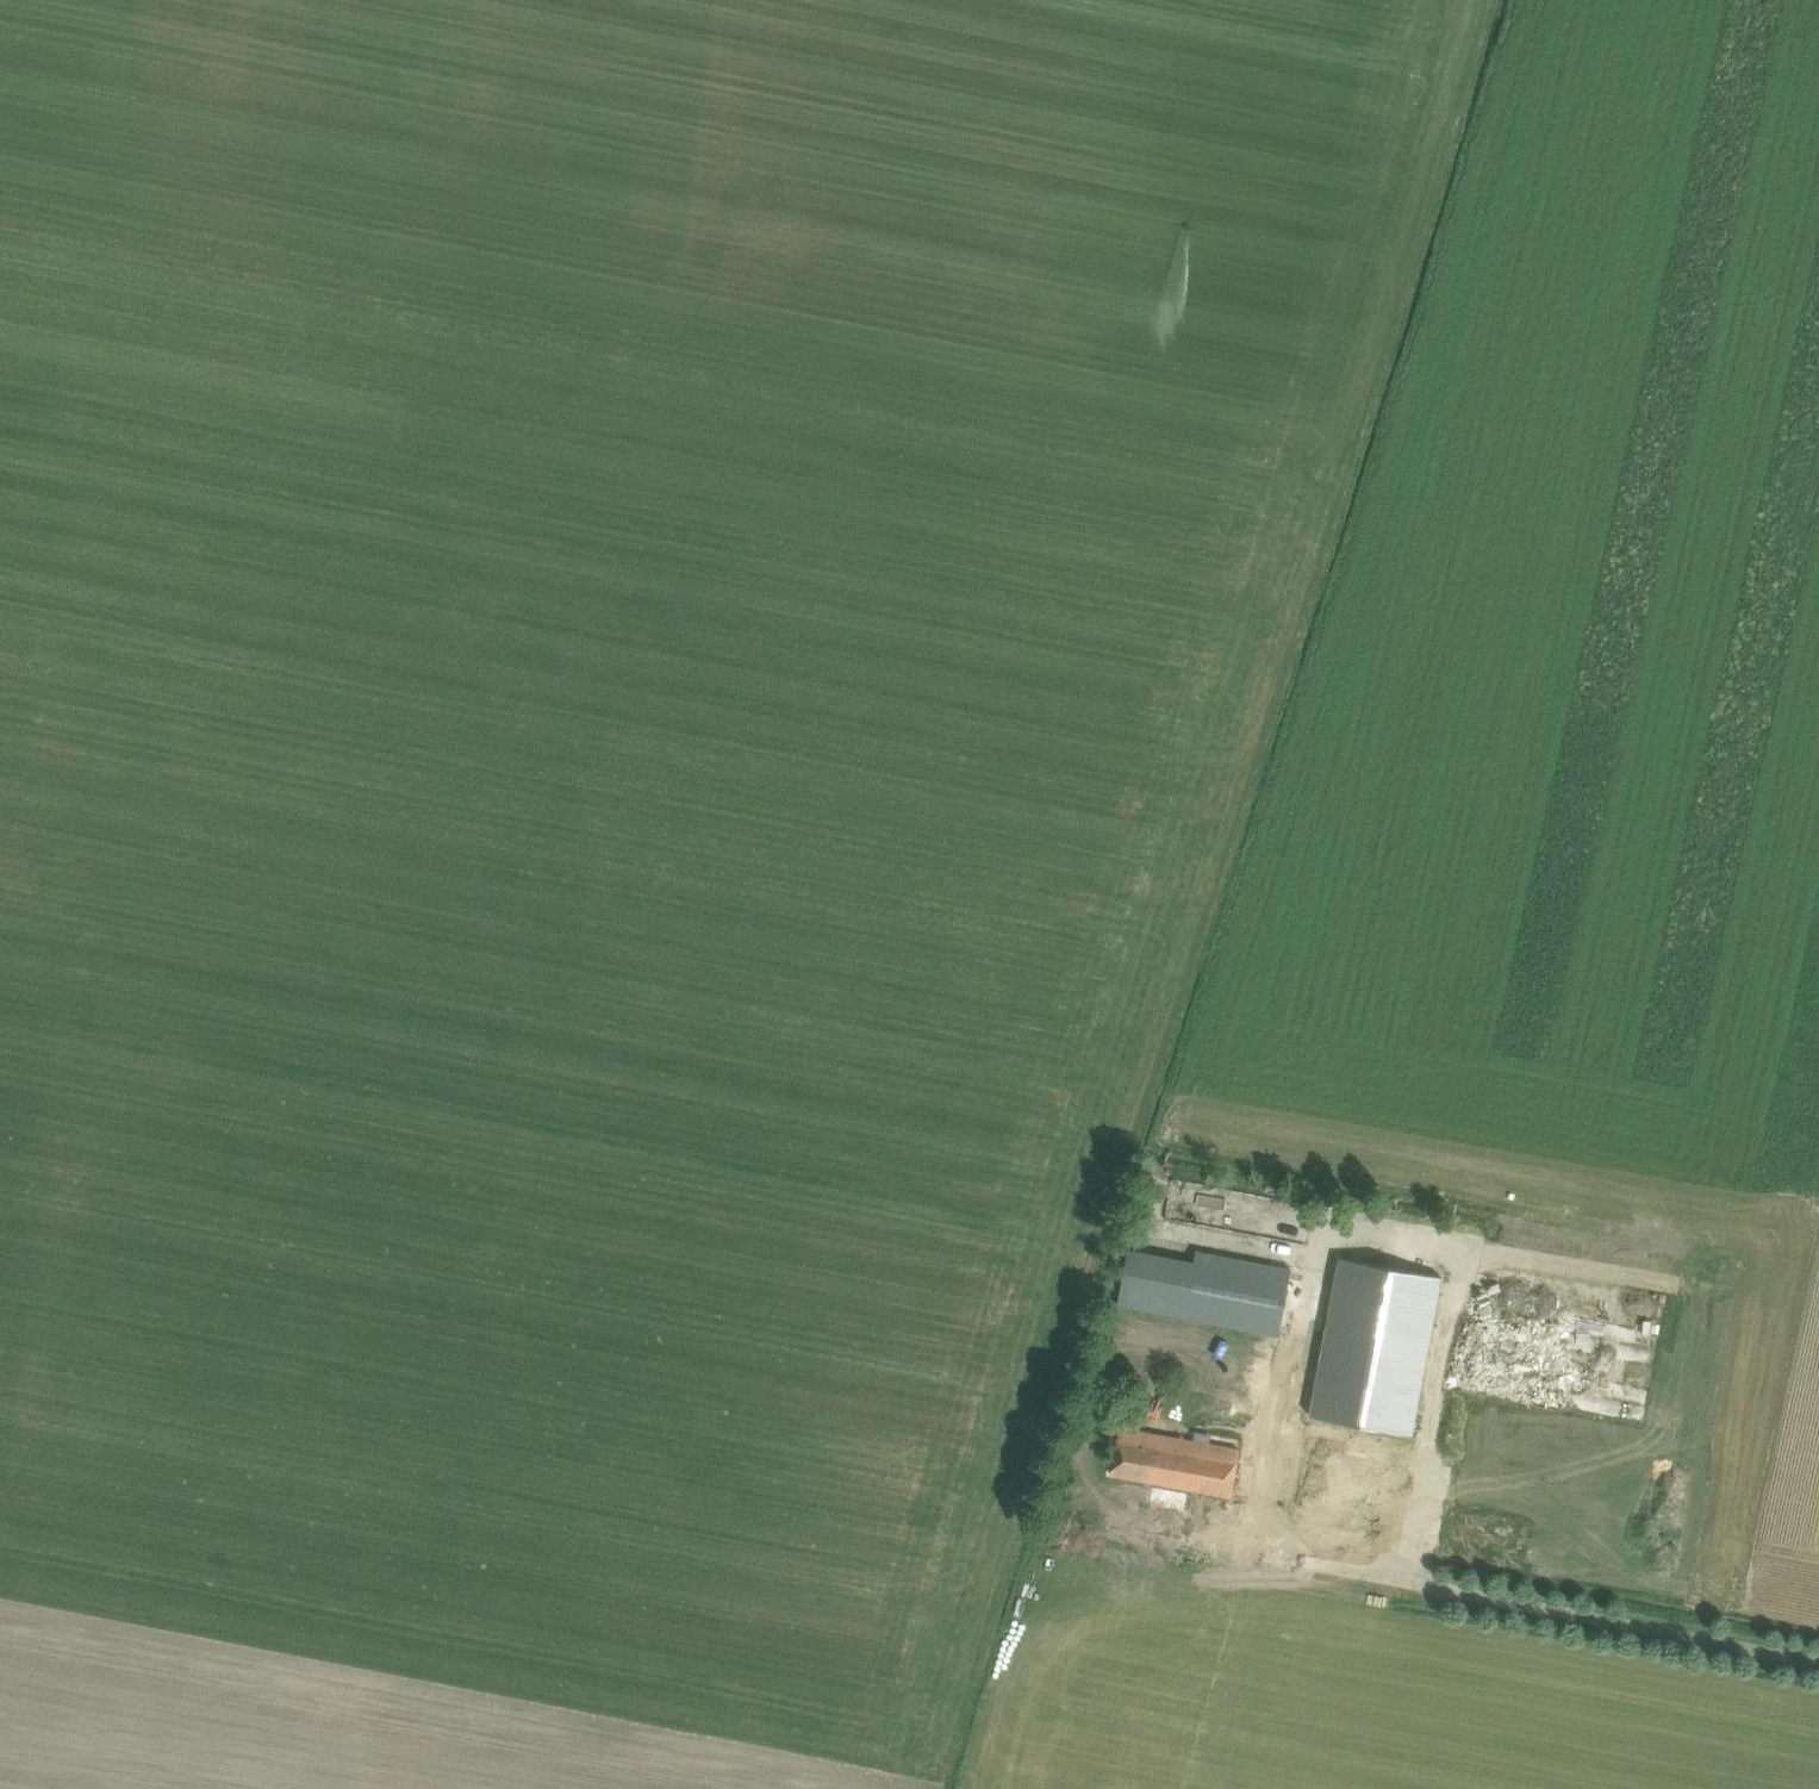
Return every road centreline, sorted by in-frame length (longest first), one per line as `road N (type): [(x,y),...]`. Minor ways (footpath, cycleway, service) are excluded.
road 1 (unclassified): [(1818,1674),(1437,1600)]

